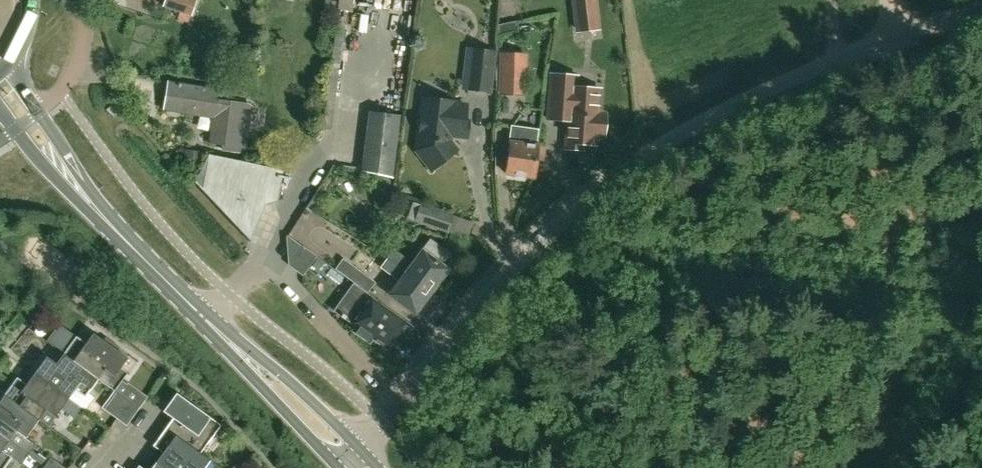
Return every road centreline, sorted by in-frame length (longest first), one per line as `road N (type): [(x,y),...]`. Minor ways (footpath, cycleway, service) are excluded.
road 1 (unclassified): [(363,453),(505,274),(602,186),(754,96),(901,34)]
road 2 (primary): [(0,112),(47,171),(339,467)]
road 3 (primary): [(363,453),(154,263),(106,212),(39,113)]
road 4 (unclassified): [(39,113),(77,66),(86,0)]

